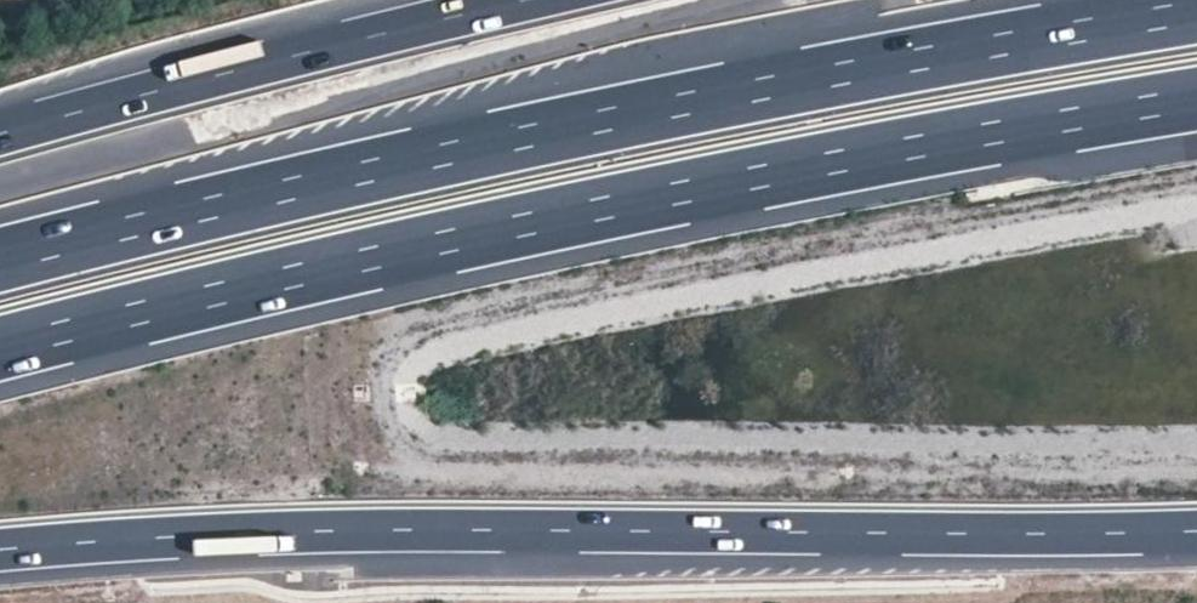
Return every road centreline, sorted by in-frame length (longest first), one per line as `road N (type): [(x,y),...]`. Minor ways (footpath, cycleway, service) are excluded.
road 1 (motorway): [(0,349),(588,212),(1196,99)]
road 2 (motorway): [(1196,11),(606,119),(0,260)]
road 3 (motorway): [(0,550),(318,532),(1196,531)]
road 4 (trunk): [(302,602),(1196,534)]
road 5 (motorway): [(524,0),(25,127)]

